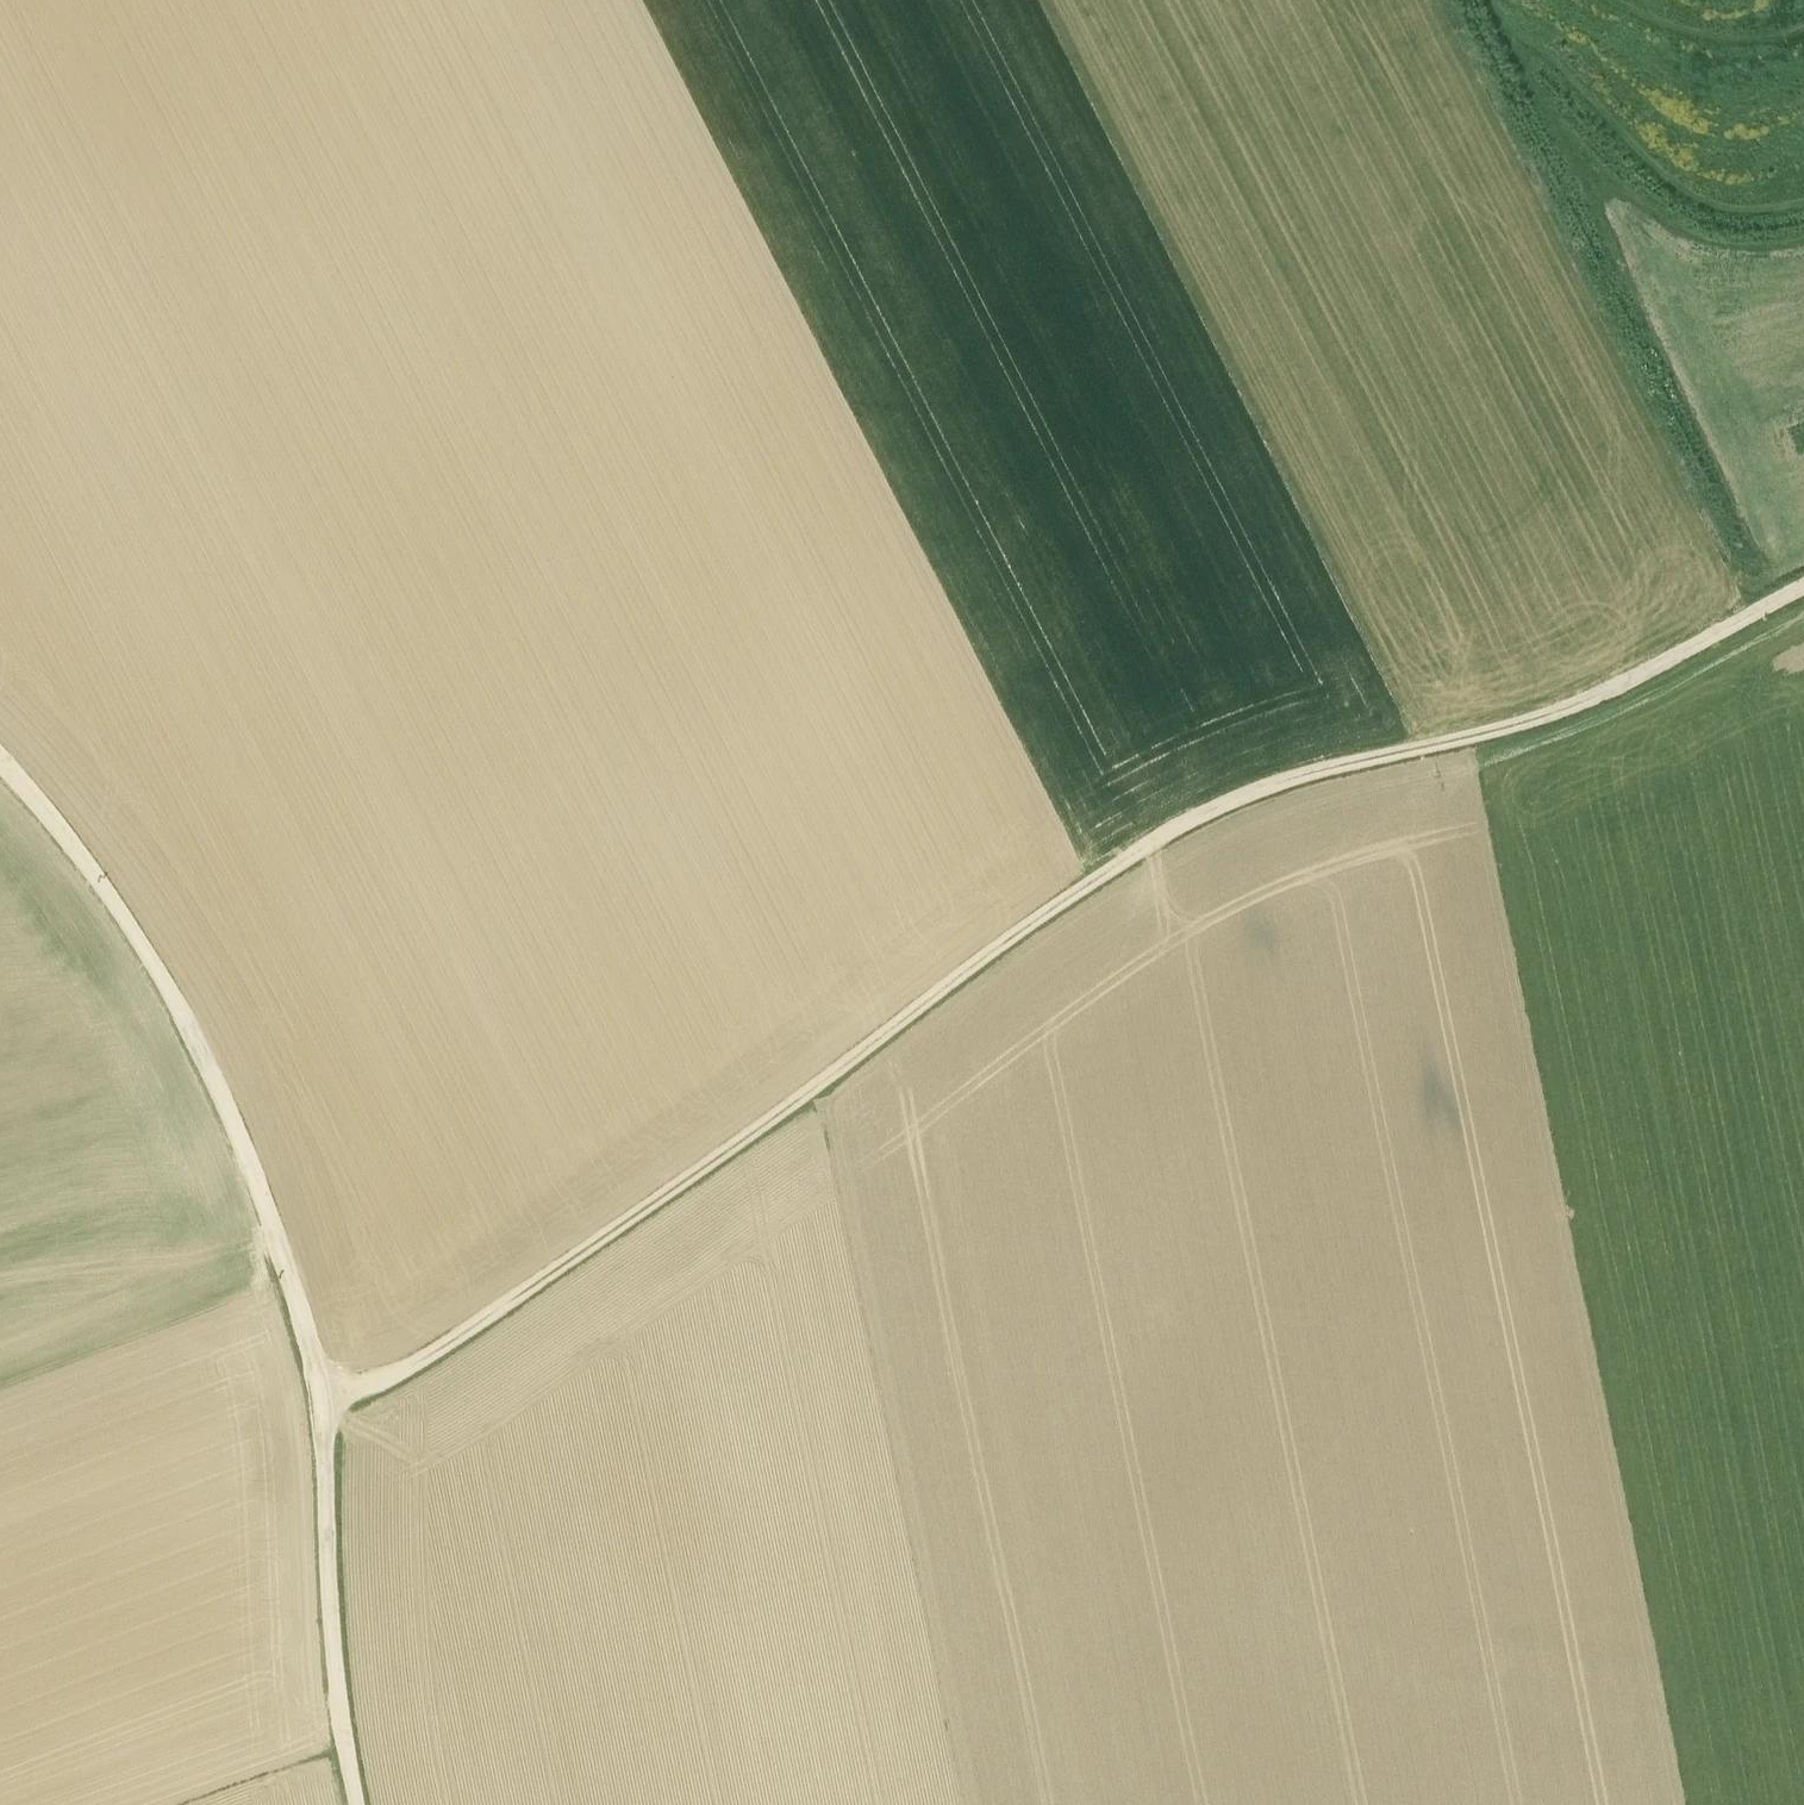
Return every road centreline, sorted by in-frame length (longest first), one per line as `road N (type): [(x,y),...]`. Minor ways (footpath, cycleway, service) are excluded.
road 1 (track): [(319,1393),(382,1381),(465,1331),(1163,835),(1272,784),(1564,707),(1803,586)]
road 2 (track): [(358,1804),(329,1614),(319,1393),(281,1253),(229,1117),(165,987),(94,873),(0,757)]

